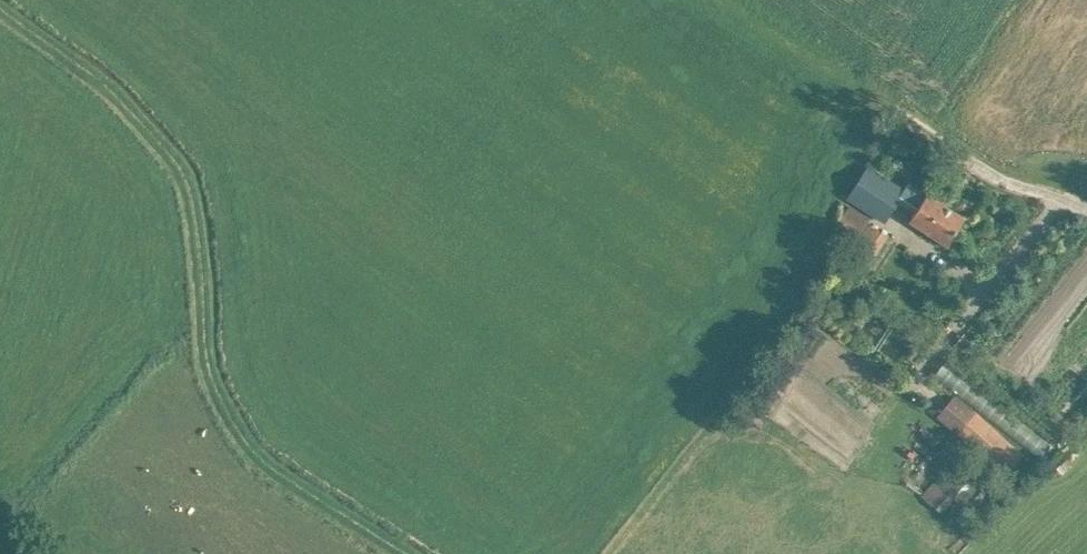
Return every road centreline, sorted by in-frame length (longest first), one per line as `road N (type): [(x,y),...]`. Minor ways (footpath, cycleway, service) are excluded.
road 1 (unclassified): [(894,108),(978,164),(1086,210)]
road 2 (track): [(894,108),(723,0)]

